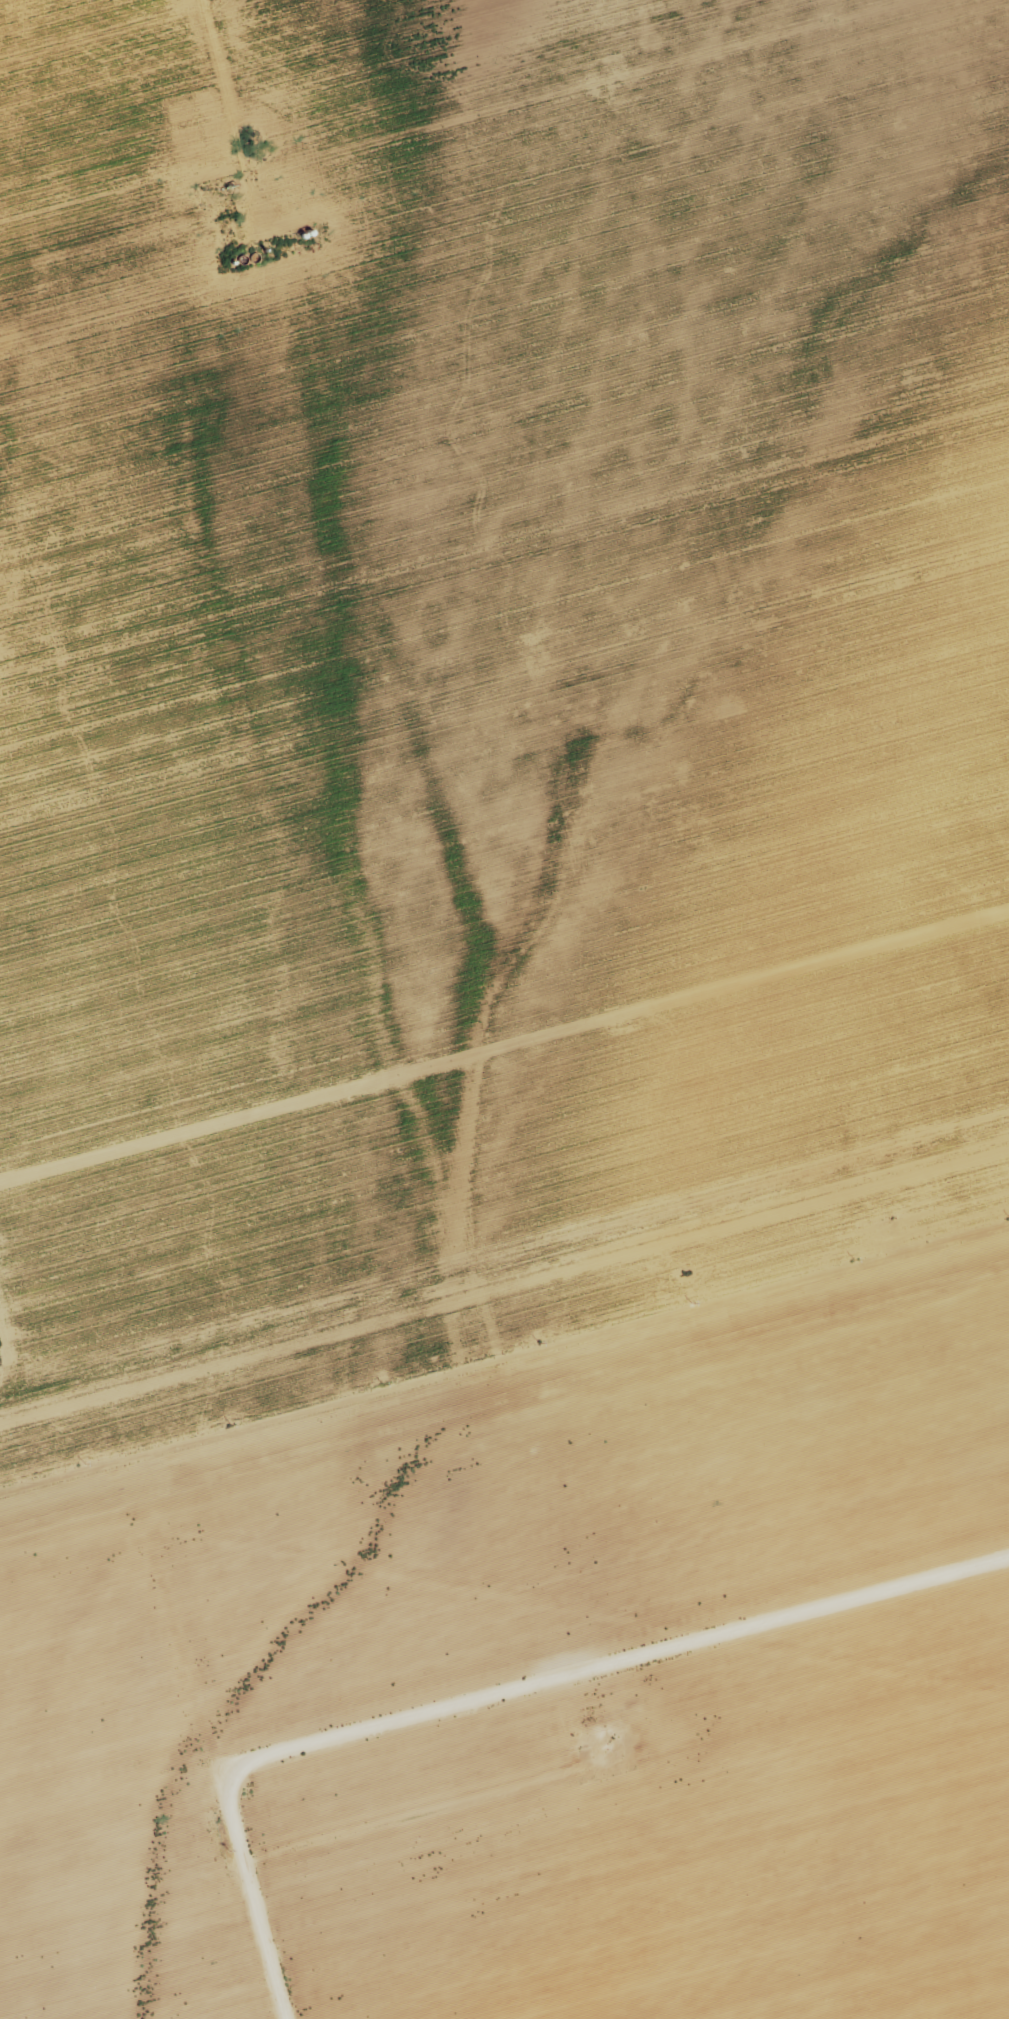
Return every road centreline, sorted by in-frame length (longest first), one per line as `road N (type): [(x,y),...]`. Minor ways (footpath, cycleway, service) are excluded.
road 1 (track): [(276,2018),(242,1884),(260,1859),(631,1763)]

